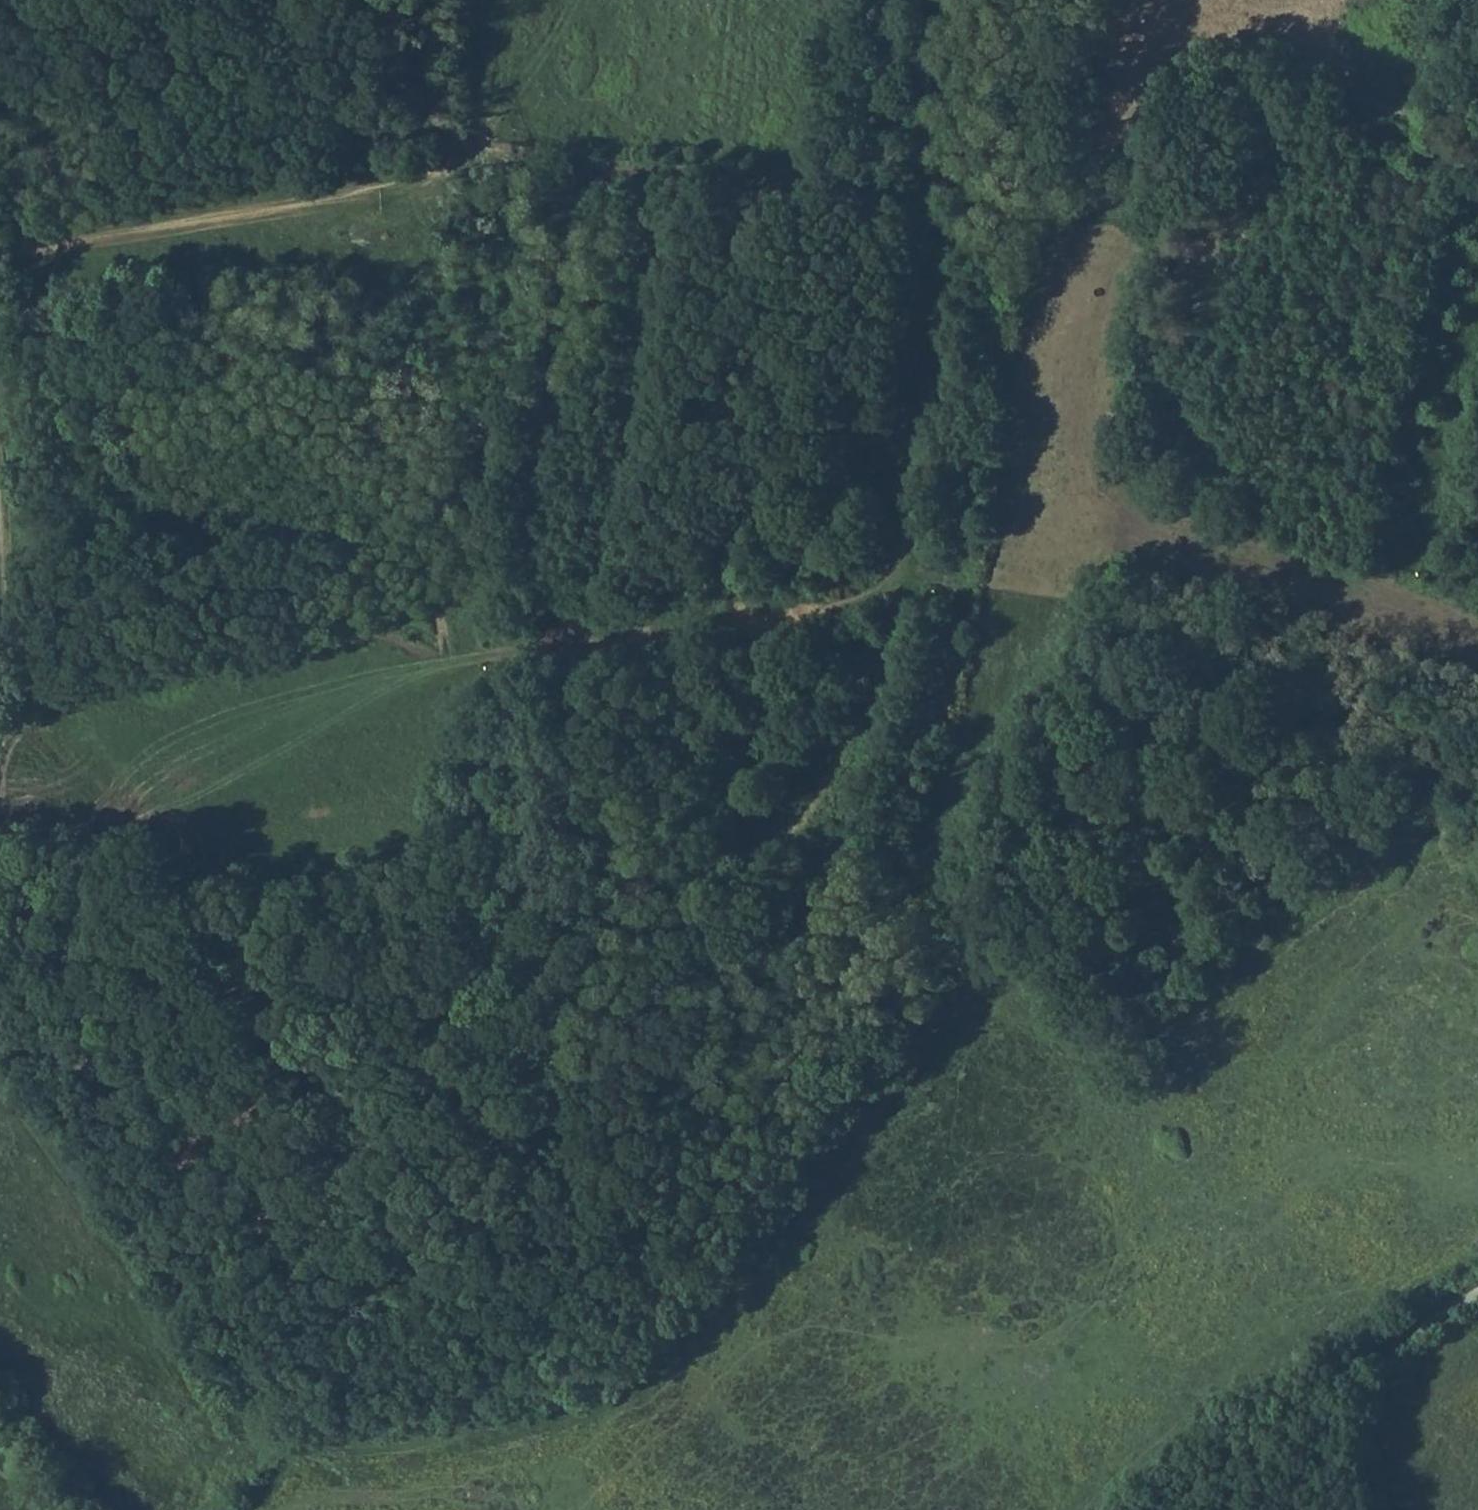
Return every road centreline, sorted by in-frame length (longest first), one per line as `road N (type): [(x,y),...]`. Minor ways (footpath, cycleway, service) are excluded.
road 1 (track): [(1208,1509),(1391,1344),(1477,1293)]
road 2 (track): [(1477,171),(1263,100)]

